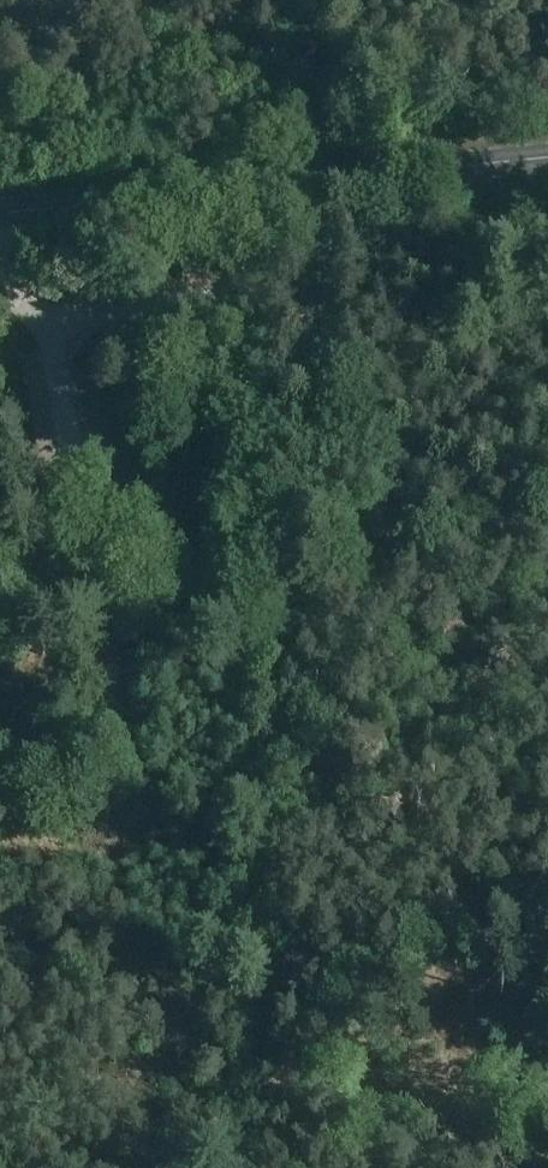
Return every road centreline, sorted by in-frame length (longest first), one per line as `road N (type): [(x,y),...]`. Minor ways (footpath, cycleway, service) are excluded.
road 1 (track): [(246,1063),(262,975),(264,854),(296,510)]
road 2 (primary): [(547,158),(0,214)]
road 3 (track): [(318,181),(314,0)]
road 4 (track): [(296,510),(313,330)]

